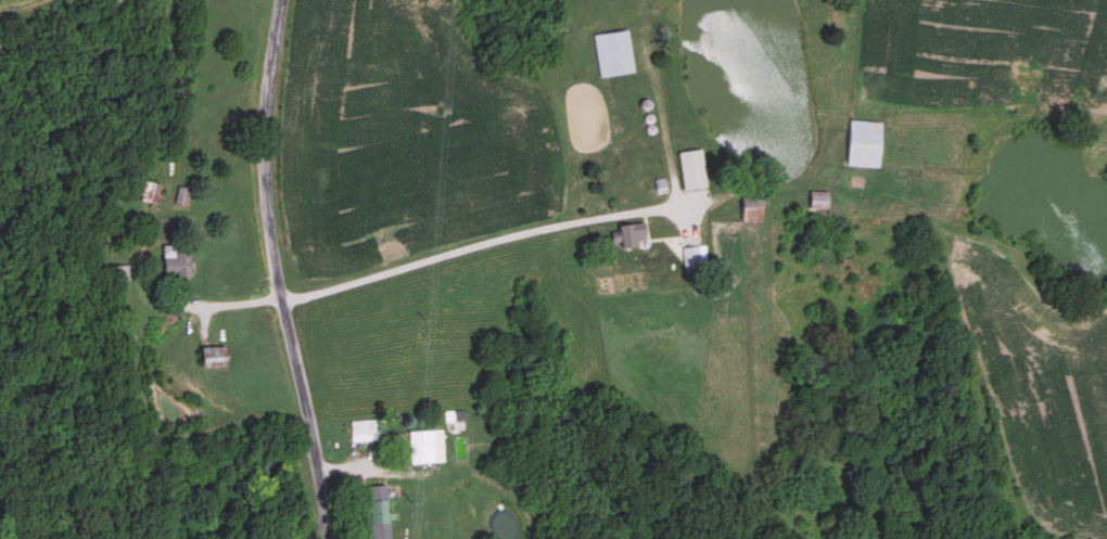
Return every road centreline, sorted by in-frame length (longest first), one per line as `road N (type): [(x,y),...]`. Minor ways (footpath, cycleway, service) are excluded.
road 1 (residential): [(325,538),(265,178),(280,0)]
road 2 (residential): [(276,28),(75,0)]

